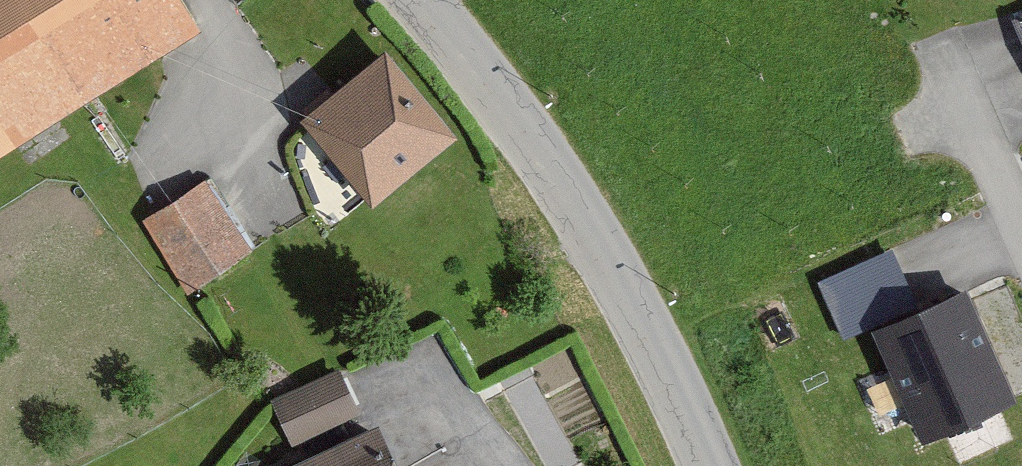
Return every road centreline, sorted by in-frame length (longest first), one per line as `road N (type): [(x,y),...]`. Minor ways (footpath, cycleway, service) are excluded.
road 1 (residential): [(410,0),(621,308),(691,465)]
road 2 (residential): [(946,82),(1021,263)]

